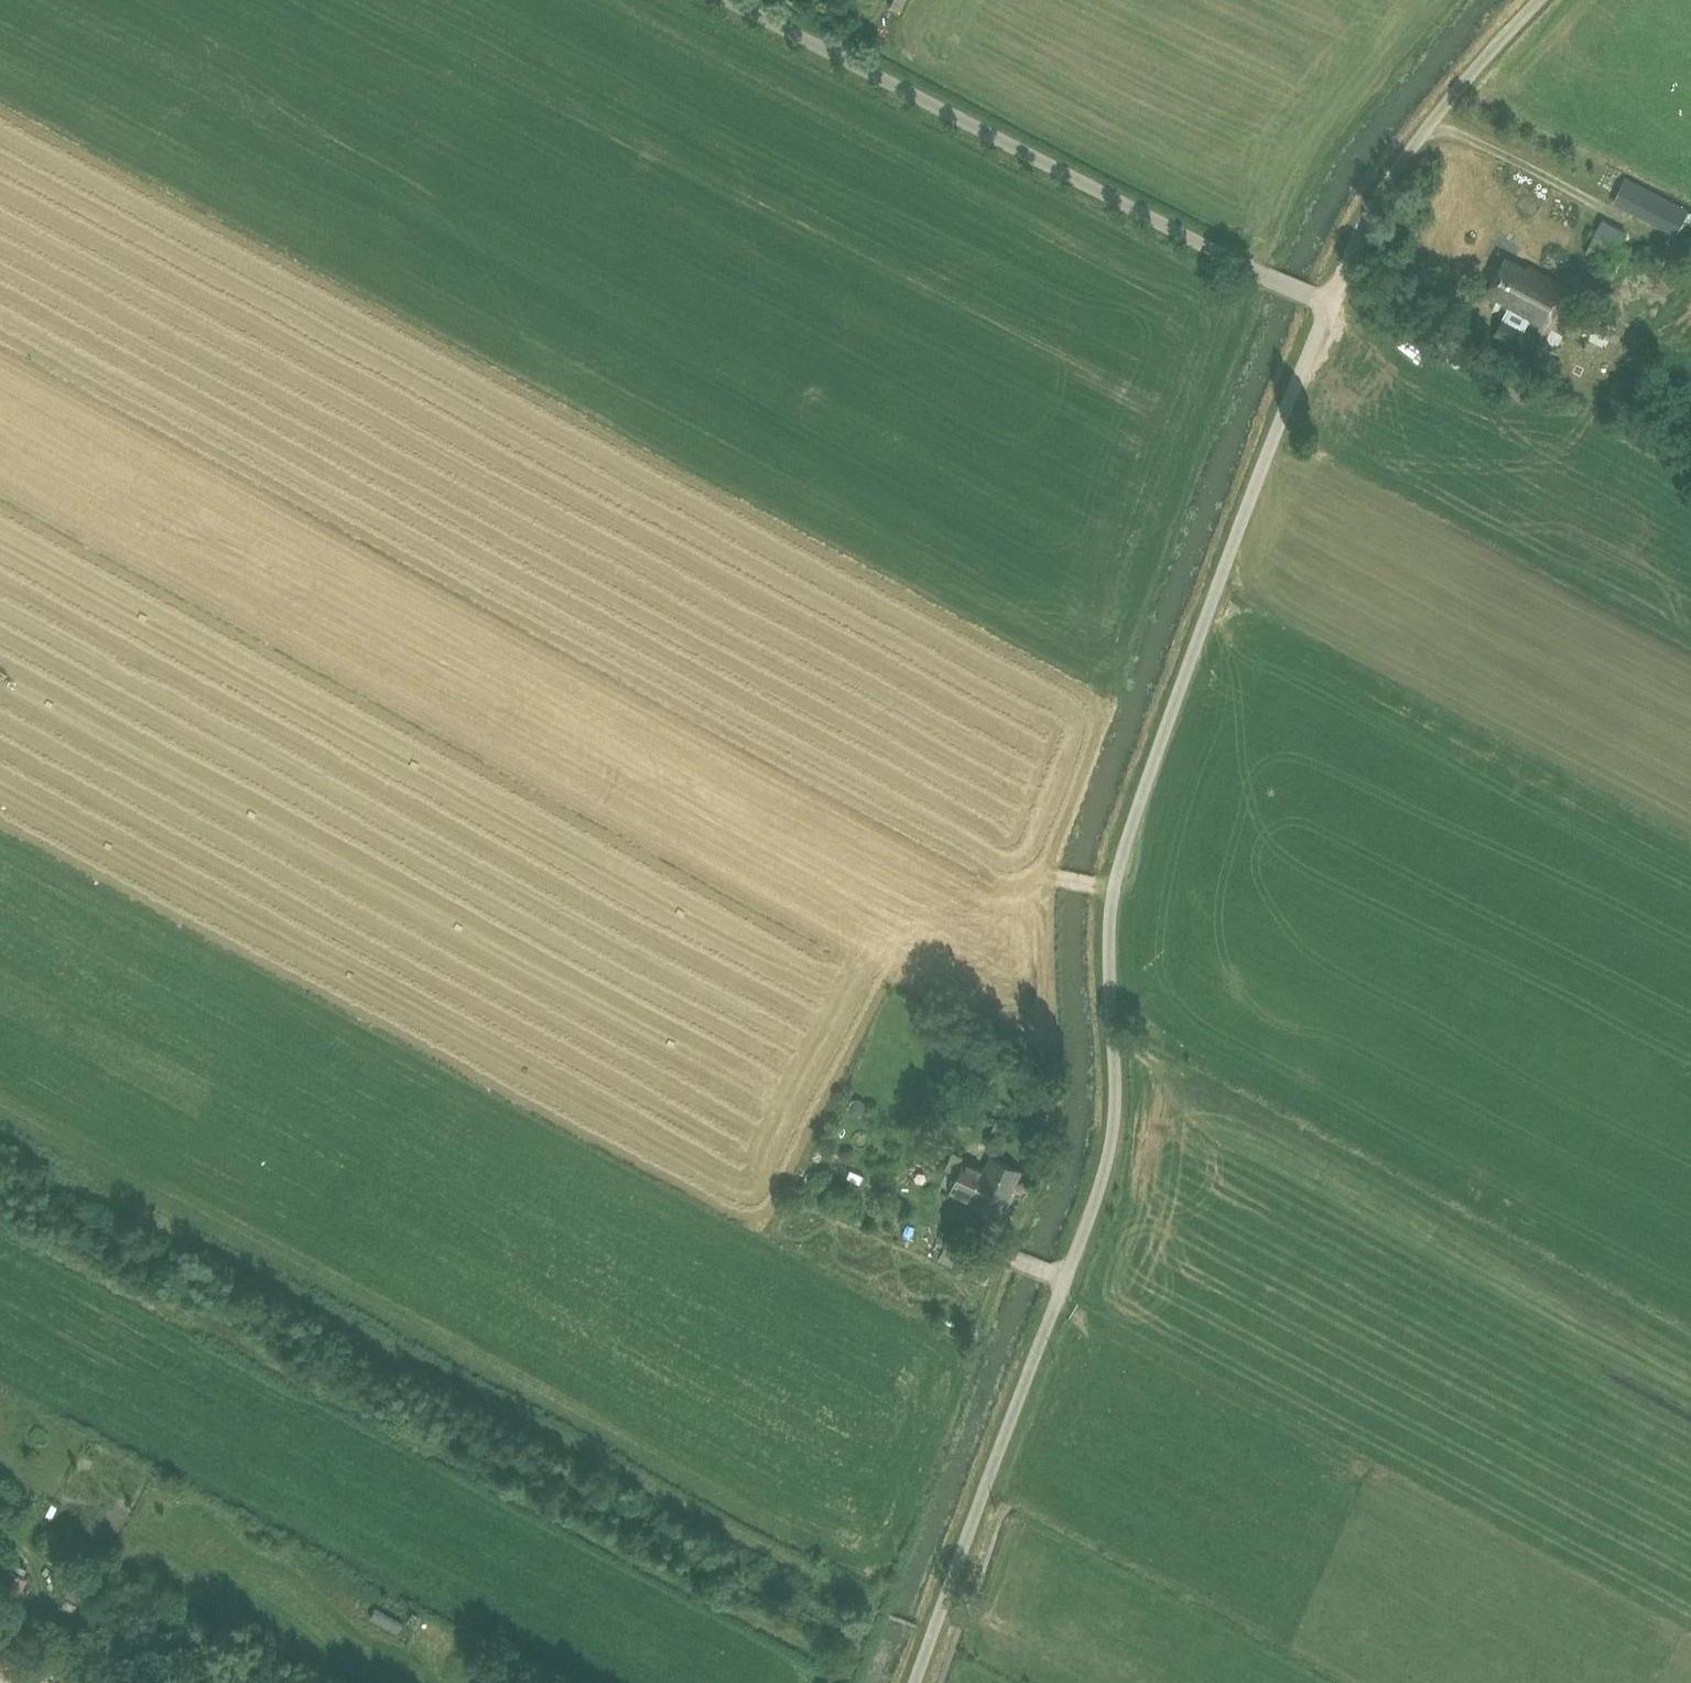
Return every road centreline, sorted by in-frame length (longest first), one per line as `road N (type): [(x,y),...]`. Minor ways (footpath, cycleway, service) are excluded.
road 1 (unclassified): [(913,1682),(1108,1159),(1111,882),(1330,298)]
road 2 (unclassified): [(1317,295),(736,0)]
road 3 (unclassified): [(1330,298),(1368,206),(1460,82),(1535,0)]

